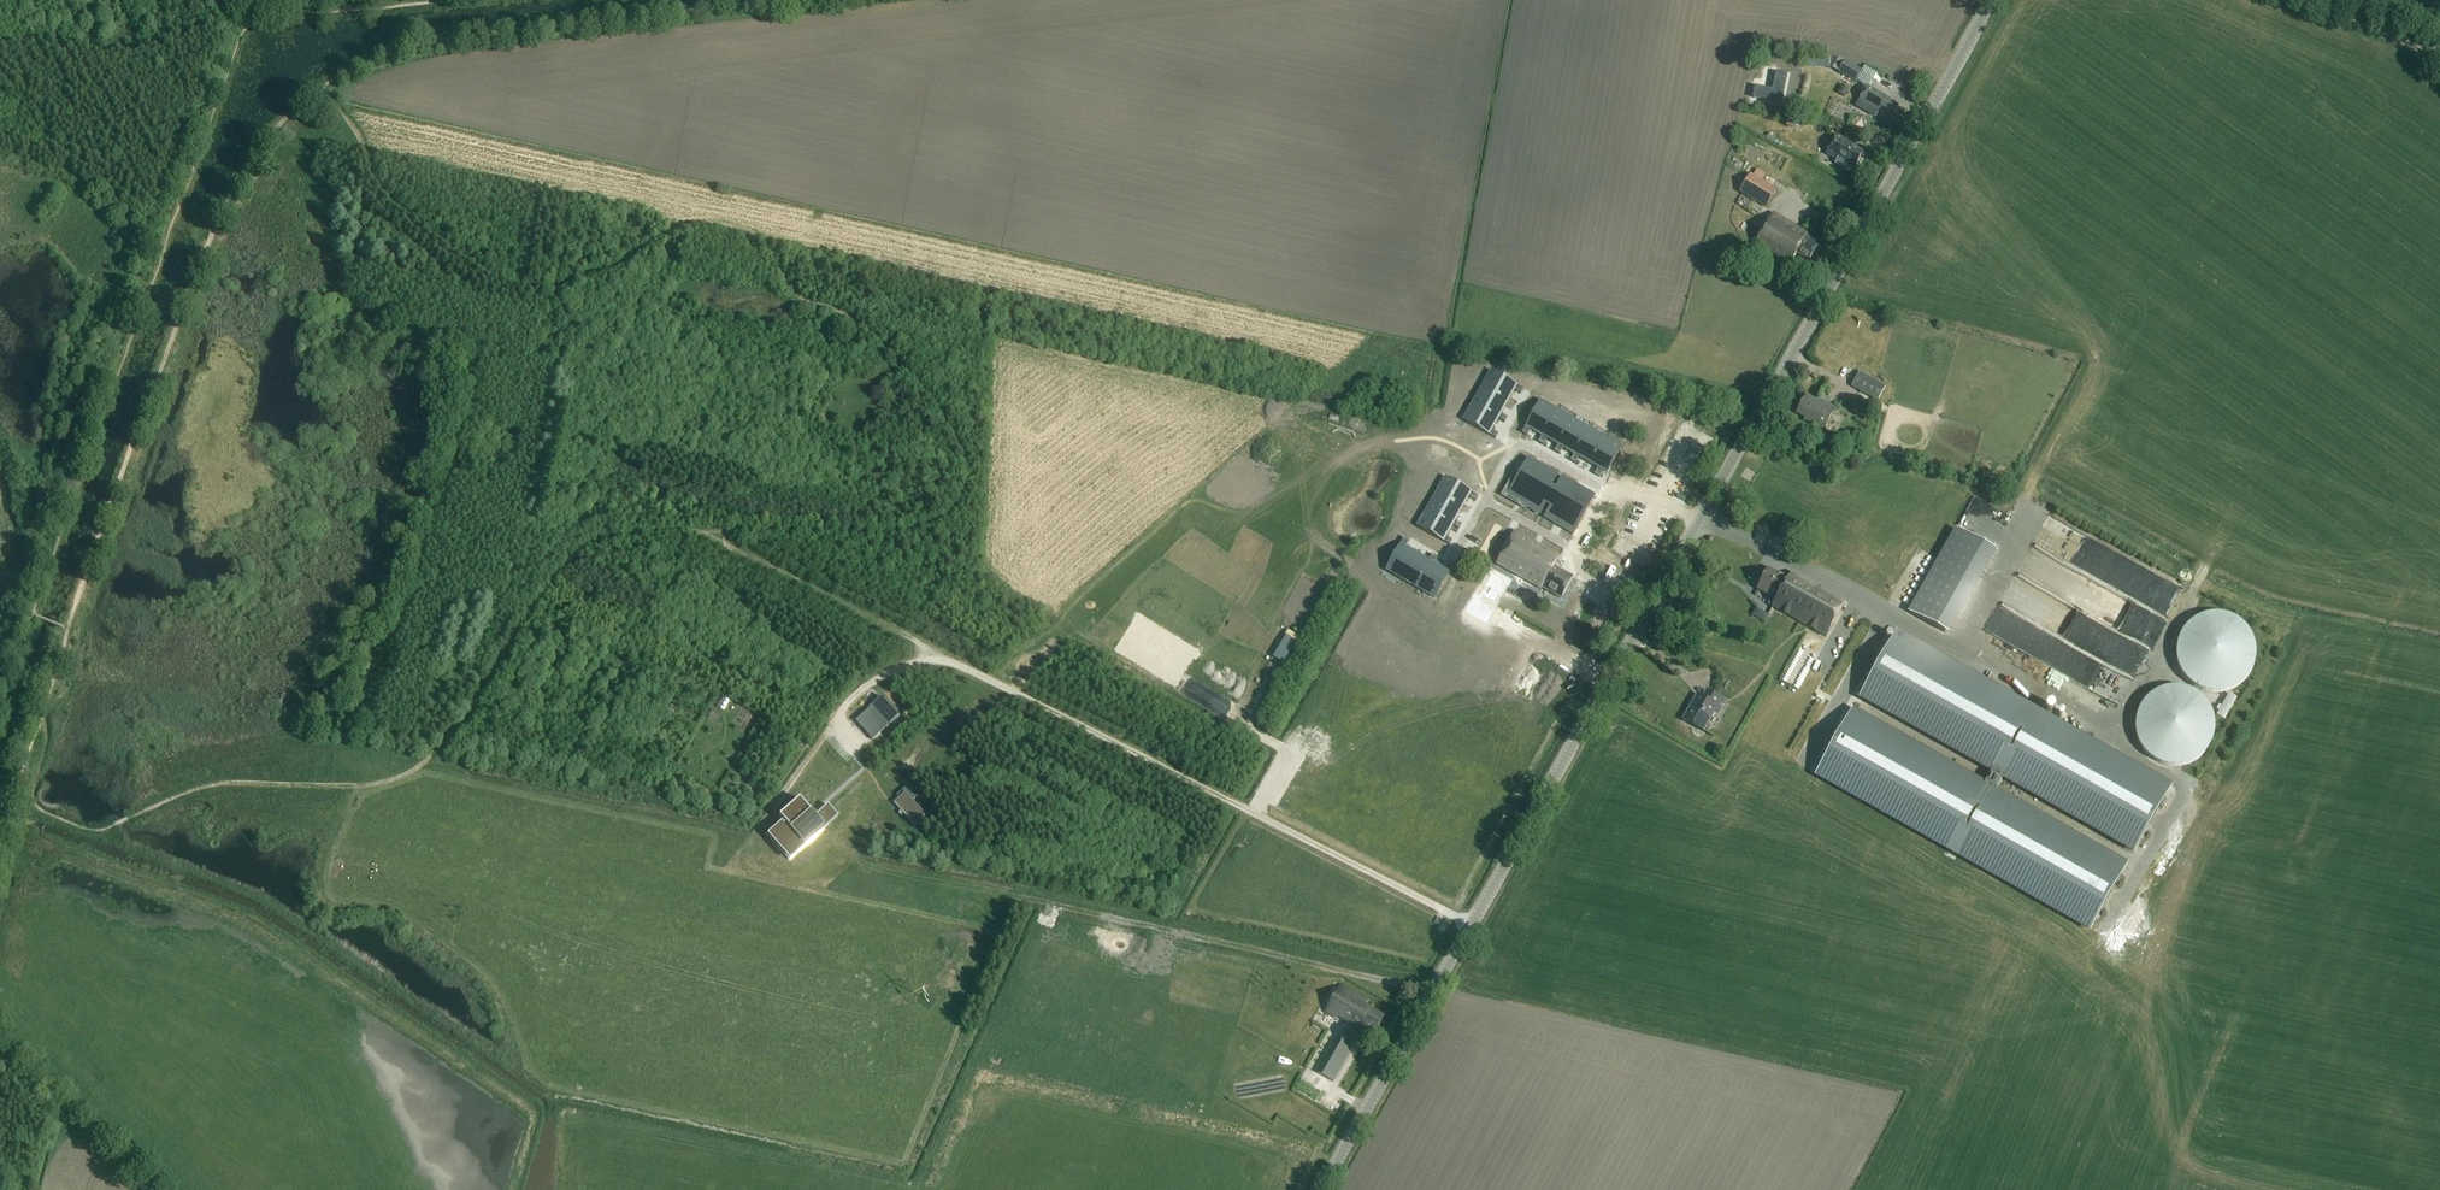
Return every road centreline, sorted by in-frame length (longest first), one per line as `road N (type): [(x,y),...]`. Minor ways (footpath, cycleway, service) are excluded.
road 1 (track): [(794,0),(409,48),(322,87),(277,127),(219,217),(0,831)]
road 2 (track): [(373,784),(412,771),(460,726),(567,564),(614,537),(705,532),(956,661)]
road 3 (tertiary): [(1321,1189),(1648,611)]
road 4 (tertiary): [(1700,520),(1992,0)]
road 5 (track): [(956,661),(1472,925)]
road 6 (track): [(885,871),(1435,990)]
road 7 (residential): [(1648,611),(1584,580),(1575,545),(1616,483),(1700,520)]
road 8 (track): [(956,661),(914,661),(868,684),(773,810)]
road 9 (track): [(290,11),(458,0)]
road 10 (track): [(2439,61),(2314,0)]

